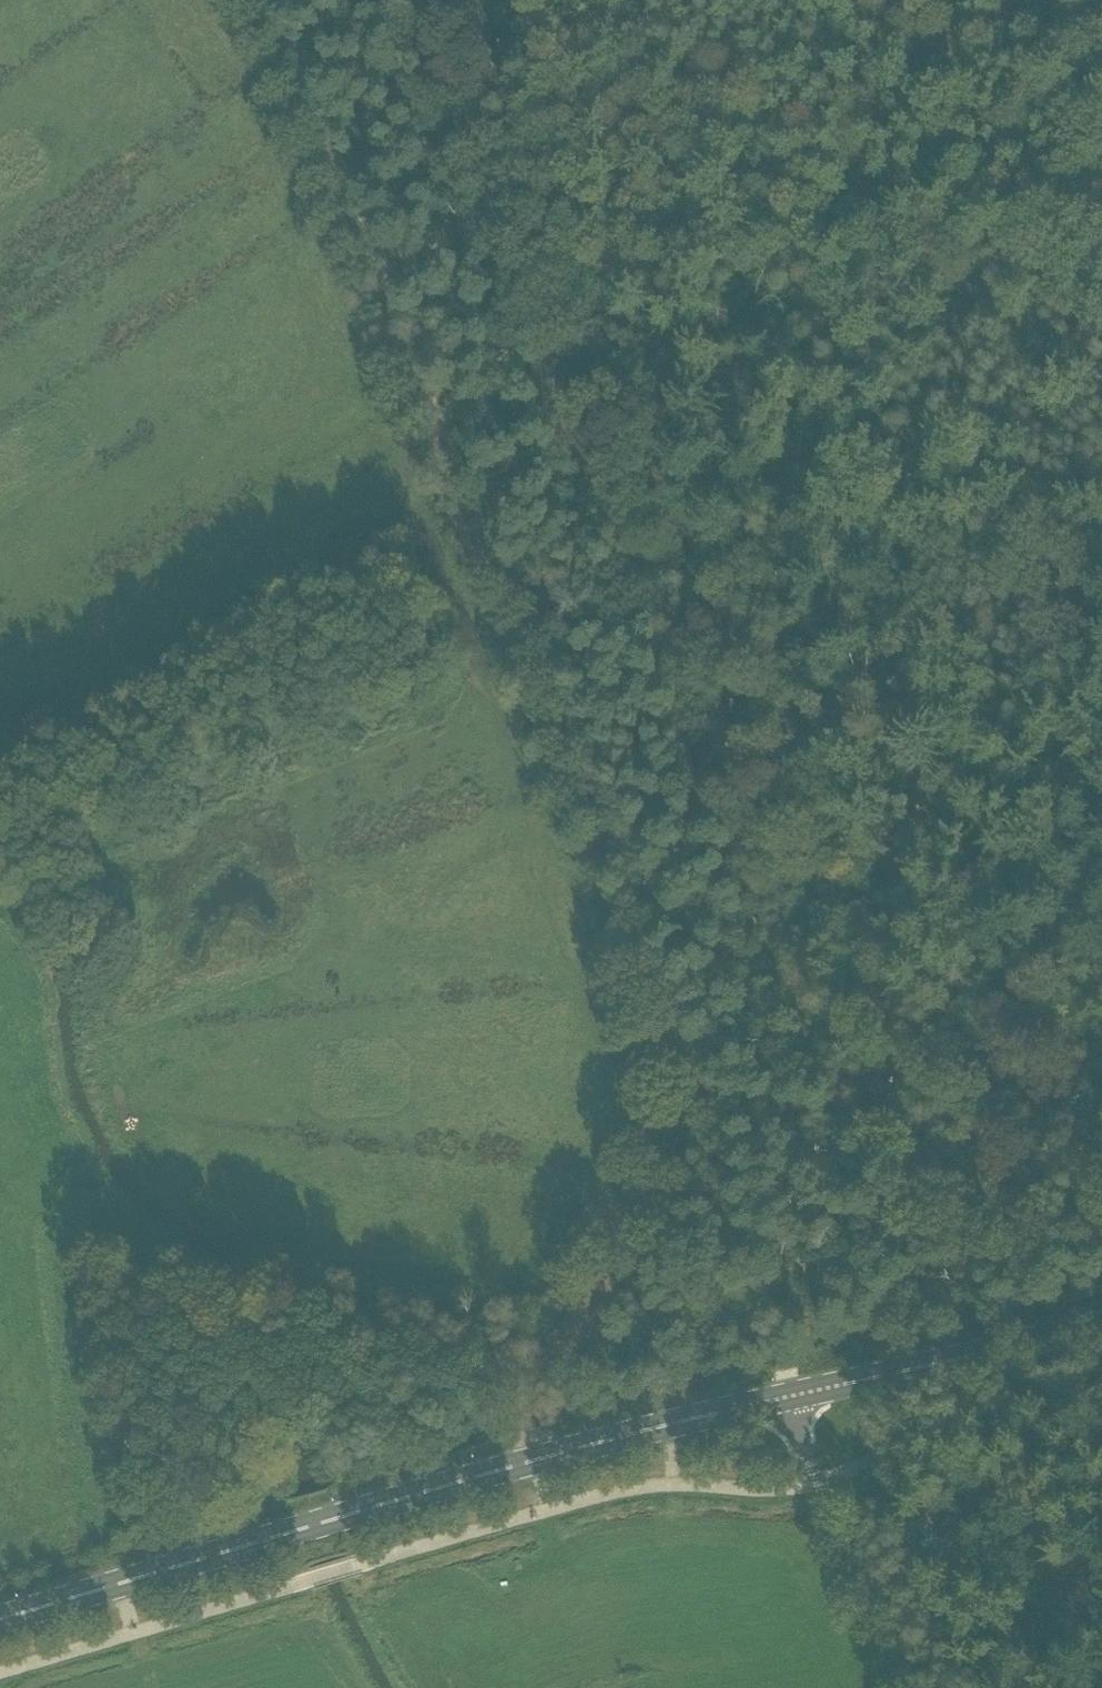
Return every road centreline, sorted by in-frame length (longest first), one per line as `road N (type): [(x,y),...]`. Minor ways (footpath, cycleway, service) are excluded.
road 1 (track): [(245,0),(667,1110),(663,1157),(519,1409),(549,1511)]
road 2 (secondary): [(0,1618),(785,1394)]
road 3 (secondary): [(785,1394),(1101,1321)]
road 4 (unclassified): [(906,1687),(785,1394)]

